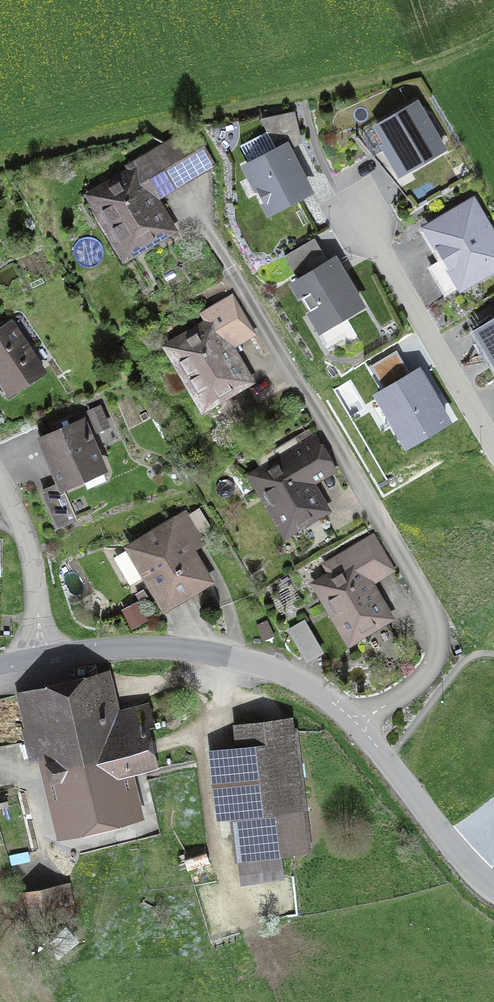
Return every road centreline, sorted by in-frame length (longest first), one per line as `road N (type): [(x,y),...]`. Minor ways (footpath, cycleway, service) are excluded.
road 1 (residential): [(361,724),(433,666),(439,637),(425,597),(192,202)]
road 2 (track): [(493,39),(435,66),(0,163)]
road 3 (unclassified): [(39,655),(160,648),(224,658),(280,676),(361,724)]
road 4 (residential): [(493,447),(346,191)]
road 5 (unclassified): [(361,724),(410,798),(493,893)]
road 6 (residential): [(39,655),(36,585),(0,493)]

